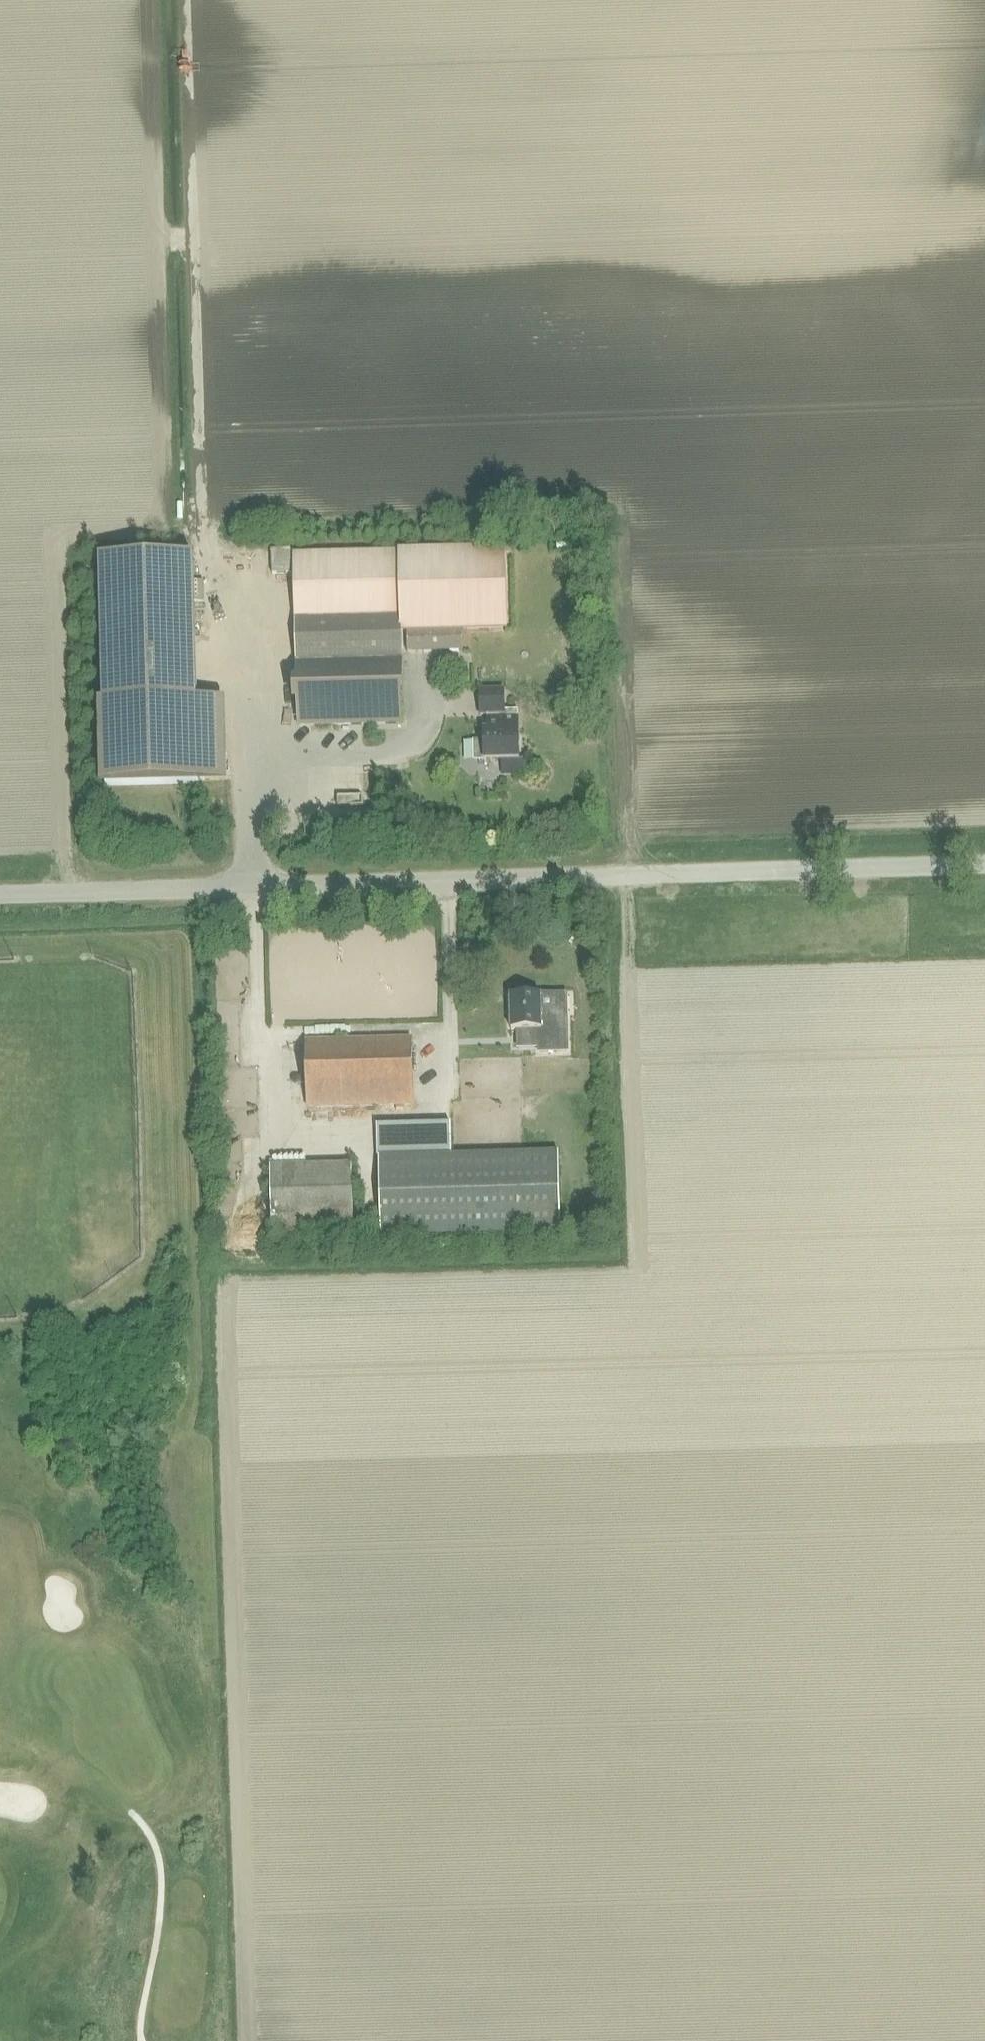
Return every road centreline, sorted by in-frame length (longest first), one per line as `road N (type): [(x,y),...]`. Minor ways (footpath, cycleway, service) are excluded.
road 1 (unclassified): [(984,865),(0,895)]

